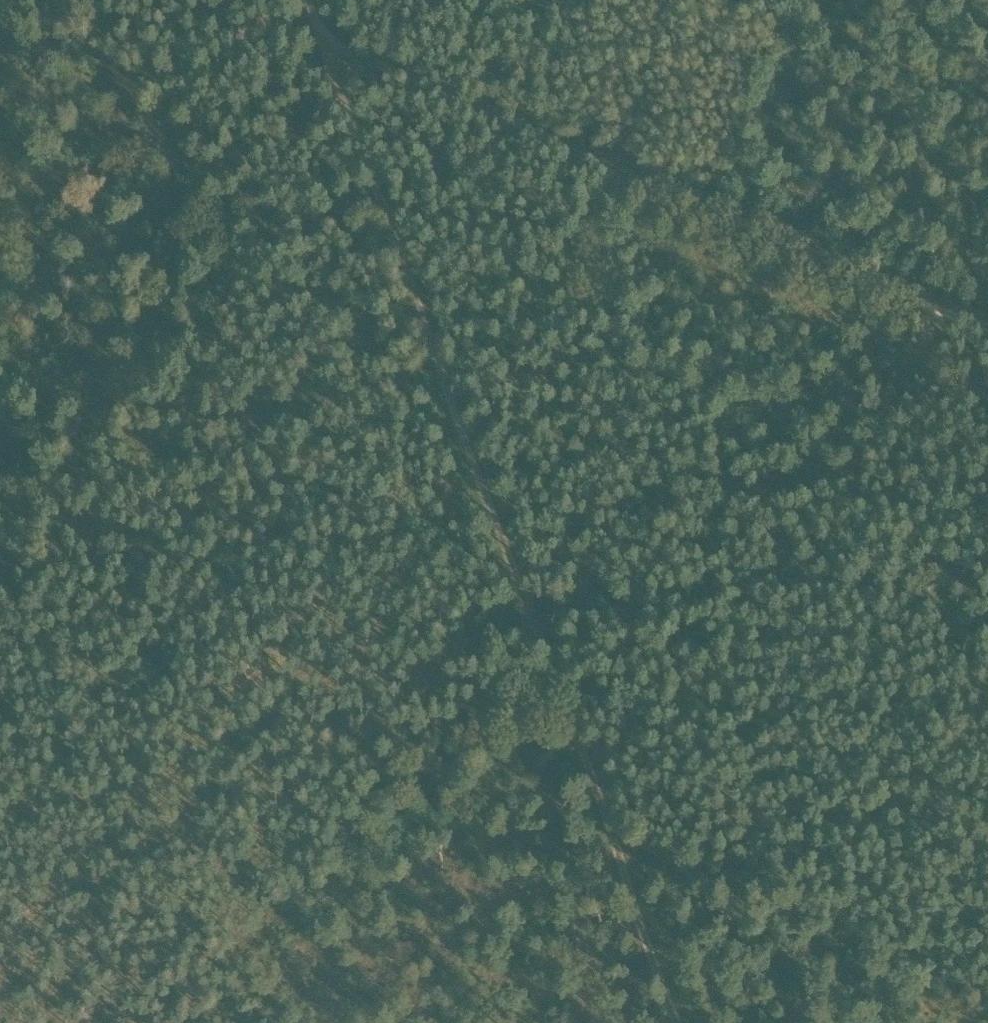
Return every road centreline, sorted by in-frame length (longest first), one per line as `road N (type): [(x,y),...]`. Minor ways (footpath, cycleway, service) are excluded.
road 1 (track): [(329,52),(442,386),(682,1022)]
road 2 (track): [(987,332),(329,52)]
road 3 (track): [(442,386),(385,360),(1,0)]

